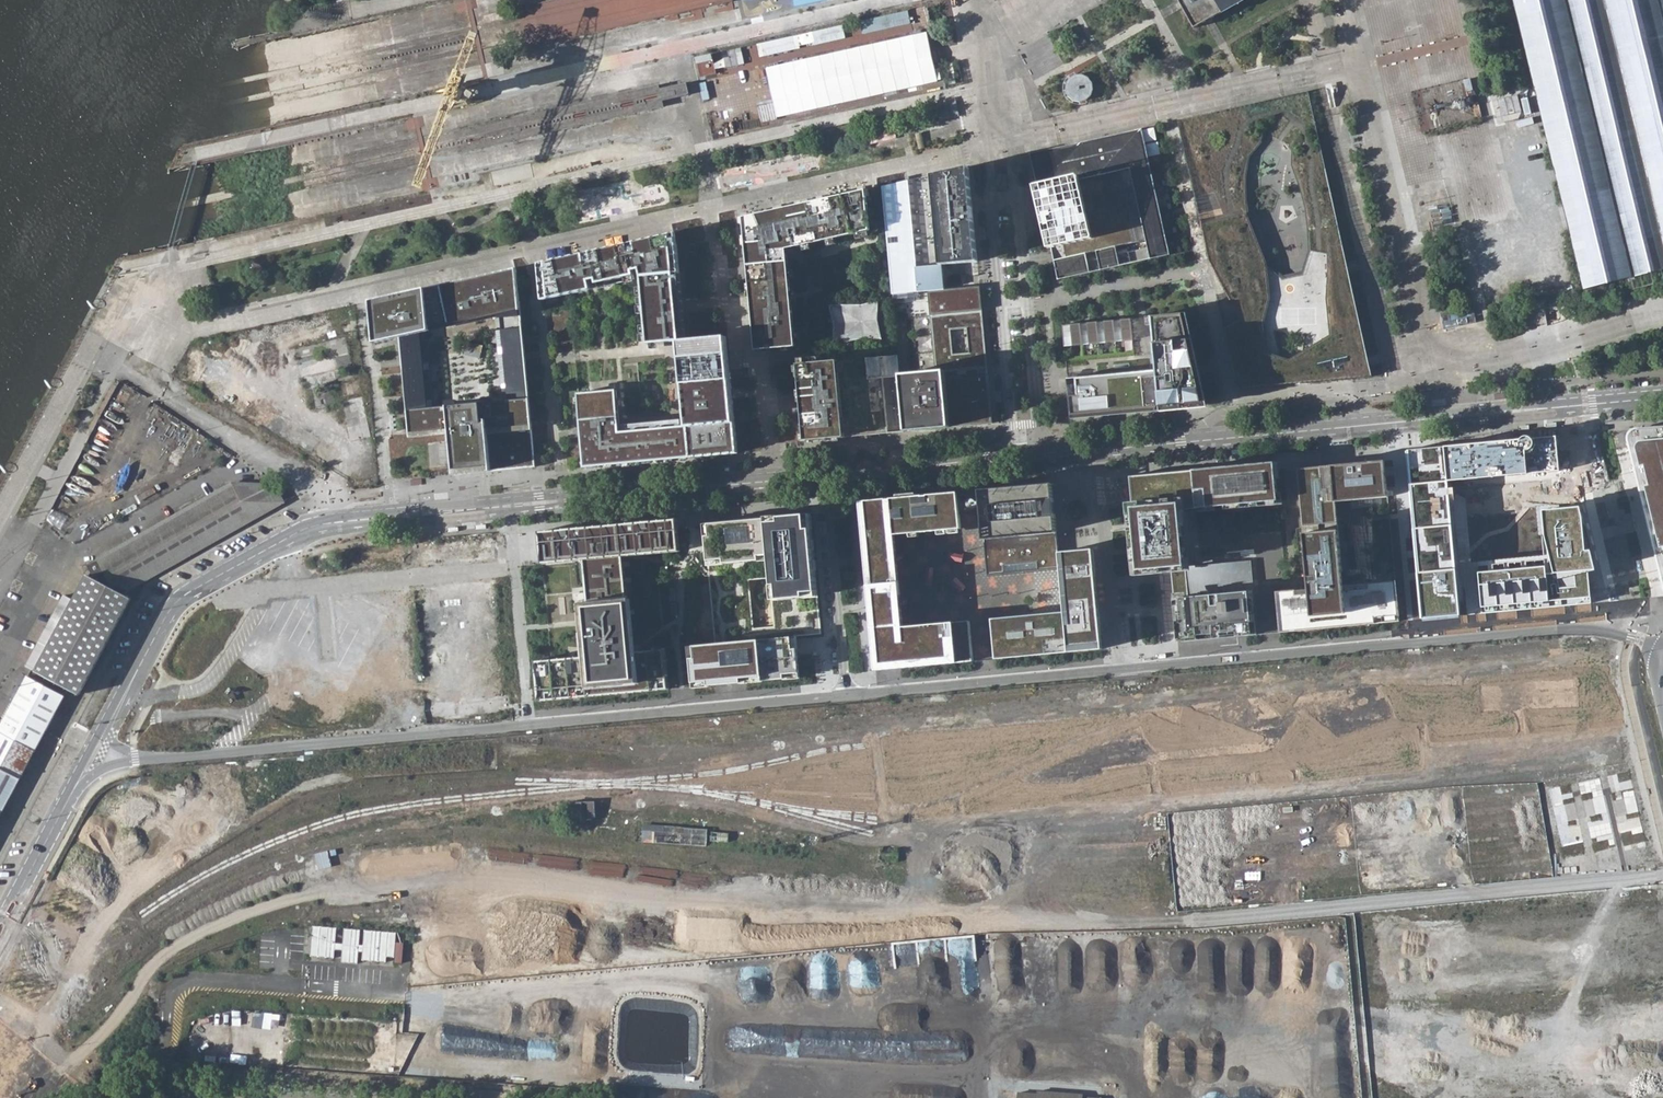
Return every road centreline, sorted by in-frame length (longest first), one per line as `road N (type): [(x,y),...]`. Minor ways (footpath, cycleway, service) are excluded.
road 1 (secondary): [(836,696),(1581,626),(1662,646)]
road 2 (secondary): [(819,476),(316,525),(177,601),(107,727)]
road 3 (secondary): [(157,756),(836,696)]
road 4 (secondary): [(1662,397),(1043,455)]
road 5 (residential): [(819,476),(836,696)]
road 6 (secondary): [(1015,457),(819,476)]
road 7 (residential): [(1000,303),(1015,457)]
road 8 (residential): [(1043,455),(1026,302)]
road 9 (secondary): [(63,808),(0,928)]

